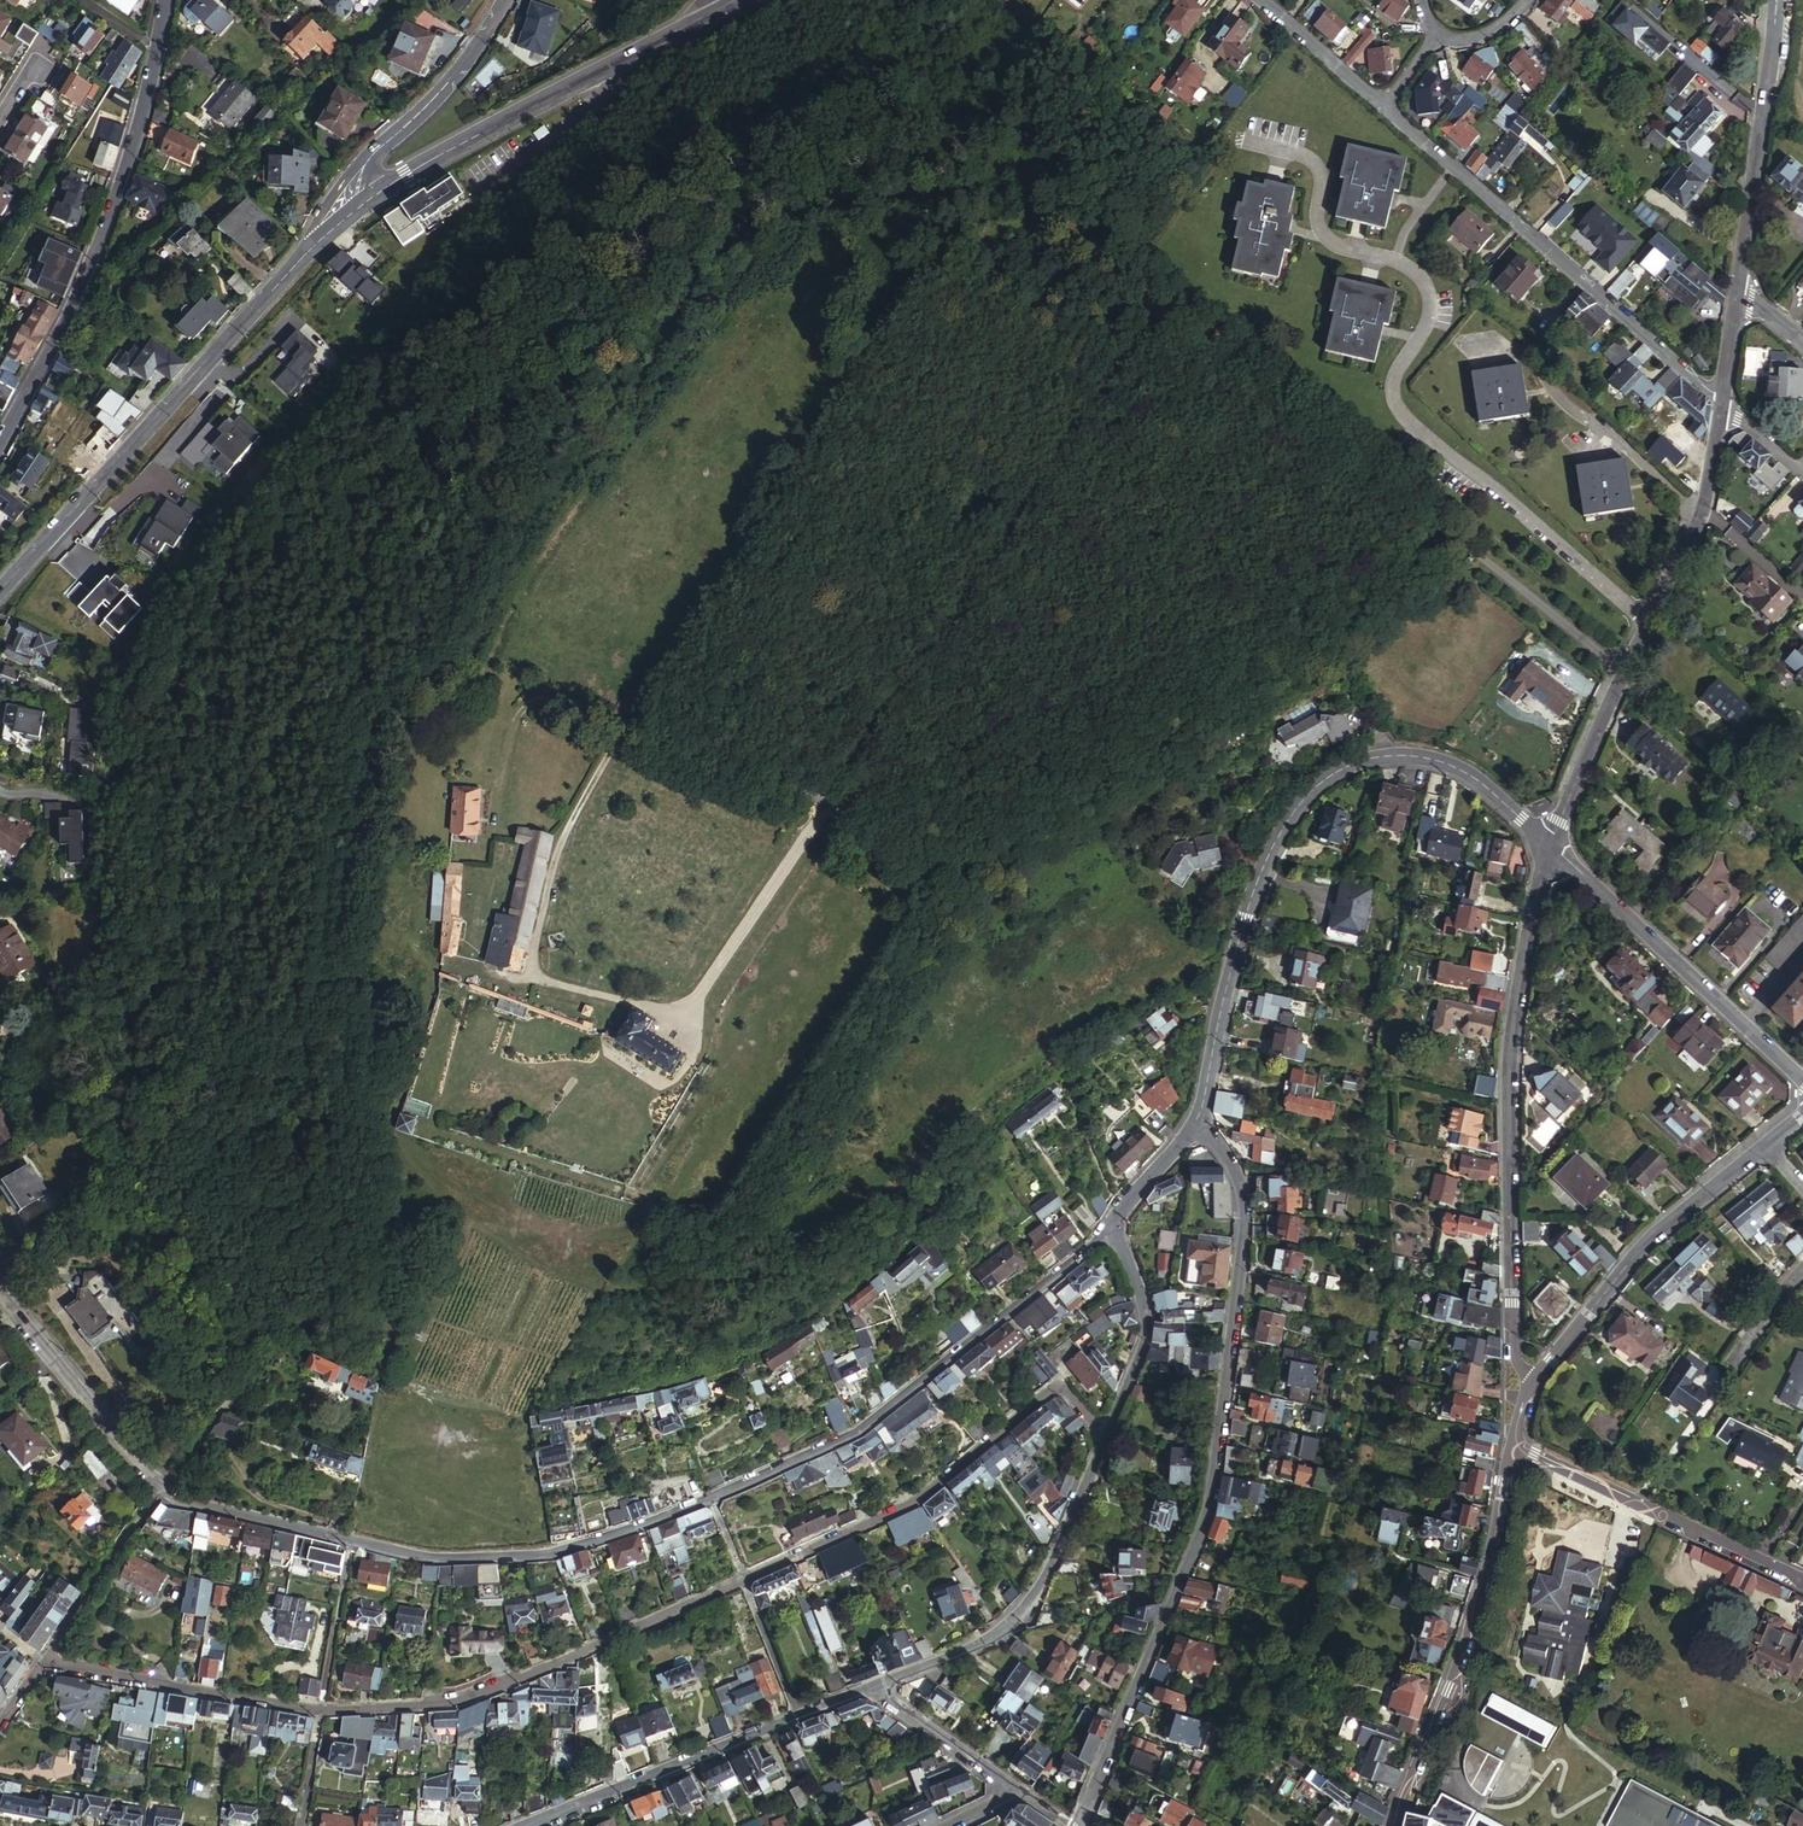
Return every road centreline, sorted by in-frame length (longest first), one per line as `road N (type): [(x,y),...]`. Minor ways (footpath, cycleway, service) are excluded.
road 1 (residential): [(0,1292),(128,1455),(170,1497),(393,1550),(468,1559),(622,1532),(856,1432),(1113,1223)]
road 2 (residential): [(40,1664),(296,1709),(464,1702),(916,1499),(1058,1382),(1106,1436)]
road 3 (residential): [(1196,1122),(1234,1167),(1244,1211),(1216,1471),(1202,1531),(1077,1825)]
road 4 (residential): [(1648,625),(1394,407),(1392,378),(1428,299),(1416,274),(1328,243),(1314,227),(1315,181),(1305,156),(1247,141)]
road 5 (track): [(132,653),(153,835),(201,929),(260,993),(319,1025),(372,1029),(398,1019),(434,965),(529,981)]
road 6 (residential): [(1196,1122),(1260,875),(1286,822),(1324,779),(1371,758),(1432,759),(1477,780),(1549,845)]
road 7 (residential): [(1549,845),(1509,1065),(1514,1350),(1533,1380)]
road 8 (residential): [(0,596),(325,233)]
road 9 (residential): [(164,0),(113,208),(0,437)]
road 10 (residential): [(1385,106),(1701,384),(1722,393)]
road 11 (residential): [(325,233),(449,150),(690,27)]
road 12 (residential): [(1517,1446),(1507,1461),(1484,1585),(1392,1825)]
road 13 (residential): [(870,1688),(994,1634),(1028,1602),(1106,1436)]
road 14 (residential): [(1549,845),(1802,1080)]
road 15 (residential): [(1768,1139),(1643,1245),(1533,1380)]
road 16 (residential): [(1517,1446),(1802,1579)]
road 17 (unclassified): [(506,0),(490,29),(352,171),(325,233)]
road 18 (residential): [(1776,0),(1737,292)]
road 19 (residential): [(525,1825),(797,1717)]
road 20 (residential): [(1648,625),(1549,845)]
road 21 (residential): [(1720,411),(1704,501),(1648,625)]
road 22 (residential): [(1106,1436),(1147,1331),(1113,1223)]
road 23 (residential): [(870,1688),(1011,1786)]
road 24 (residential): [(1263,0),(1385,106)]
road 25 (residential): [(1113,1223),(1196,1122)]
road 26 (residential): [(1802,1268),(1728,1367)]

